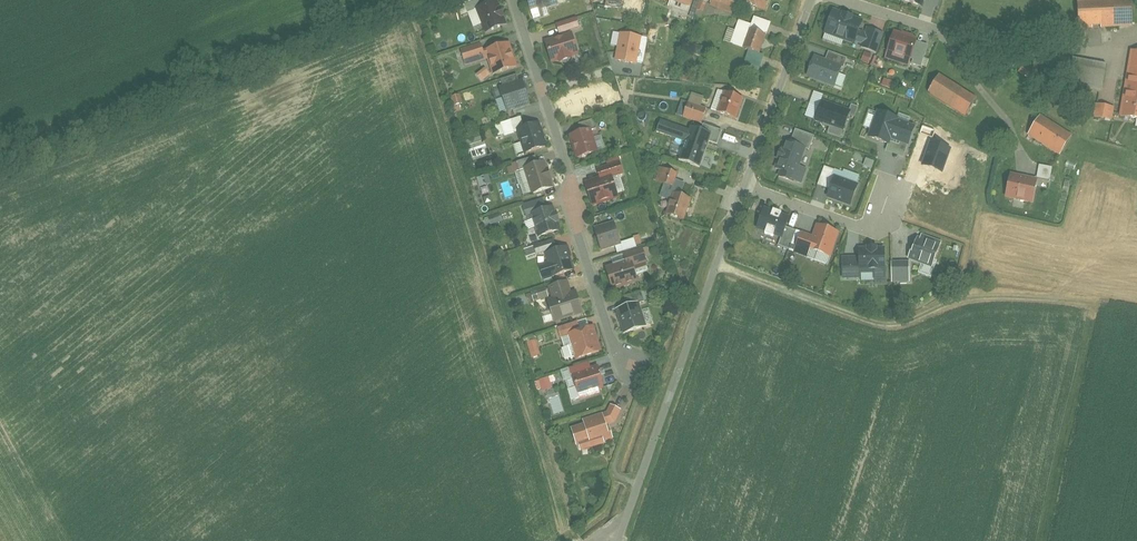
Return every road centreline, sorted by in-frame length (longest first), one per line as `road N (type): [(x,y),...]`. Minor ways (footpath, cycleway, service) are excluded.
road 1 (unclassified): [(0,156),(388,0)]
road 2 (track): [(716,258),(891,317),(963,286),(1096,297)]
road 3 (residential): [(511,0),(566,154),(573,209),(615,350),(637,358)]
road 4 (residential): [(742,184),(627,518)]
road 5 (residential): [(807,0),(742,184)]
road 6 (residential): [(742,184),(856,226),(879,218),(888,191)]

